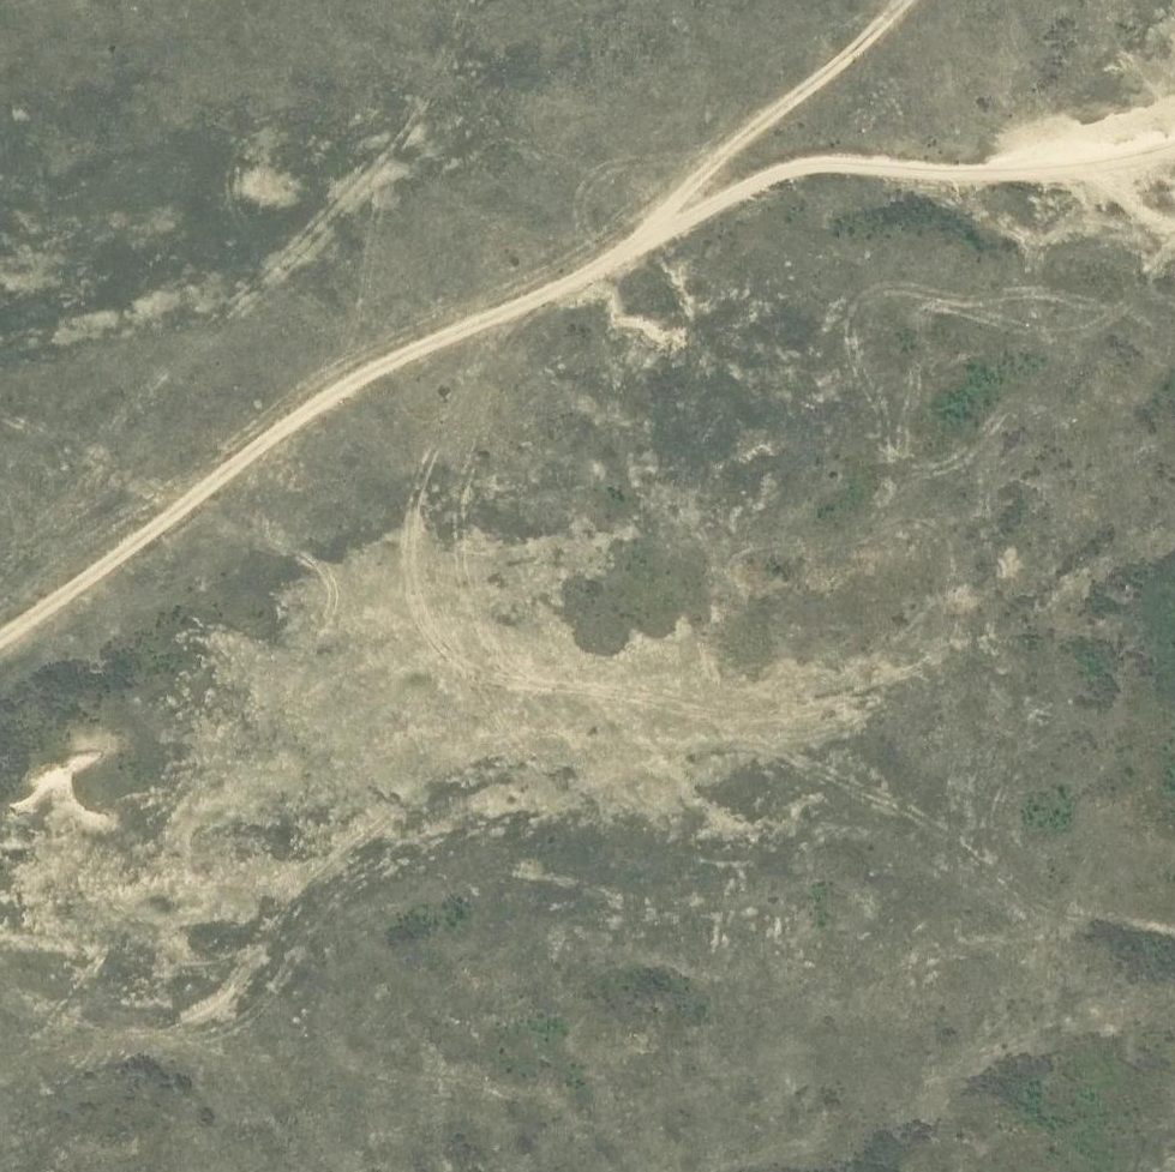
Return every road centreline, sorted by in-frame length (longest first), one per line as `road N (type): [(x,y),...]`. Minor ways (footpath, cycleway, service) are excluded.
road 1 (track): [(0,639),(151,538),(333,396),(426,345),(580,280),(643,239),(762,181),(800,169),(856,165),(944,175),(1091,169),(1174,148)]
road 2 (track): [(643,239),(740,142),(852,60),(909,0)]

